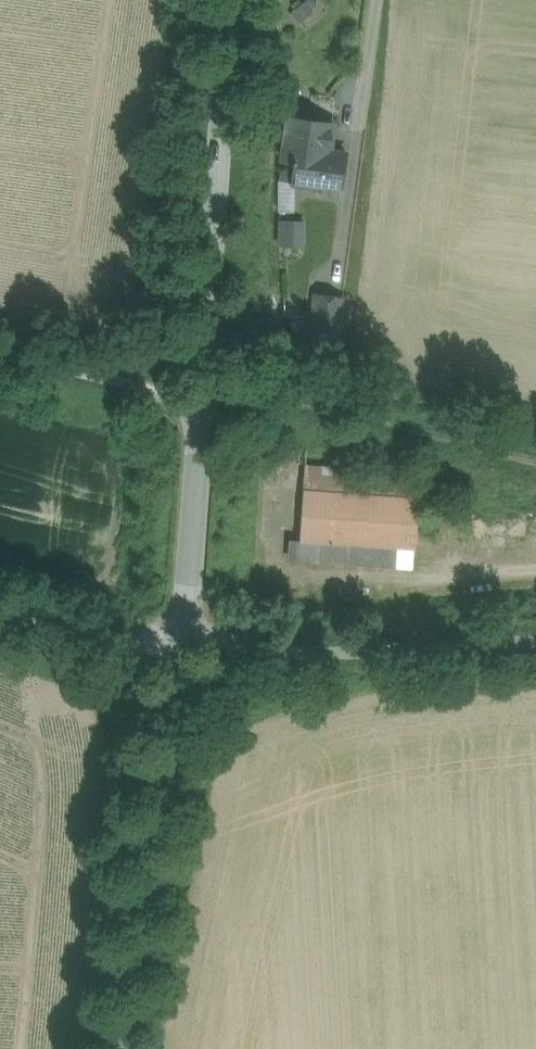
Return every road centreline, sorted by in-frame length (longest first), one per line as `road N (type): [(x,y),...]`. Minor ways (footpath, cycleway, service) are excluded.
road 1 (residential): [(229,0),(180,645)]
road 2 (track): [(0,613),(256,654),(535,642)]
road 3 (tertiary): [(180,645),(119,1048)]
road 4 (track): [(203,392),(535,458)]
road 5 (track): [(203,392),(0,353)]

